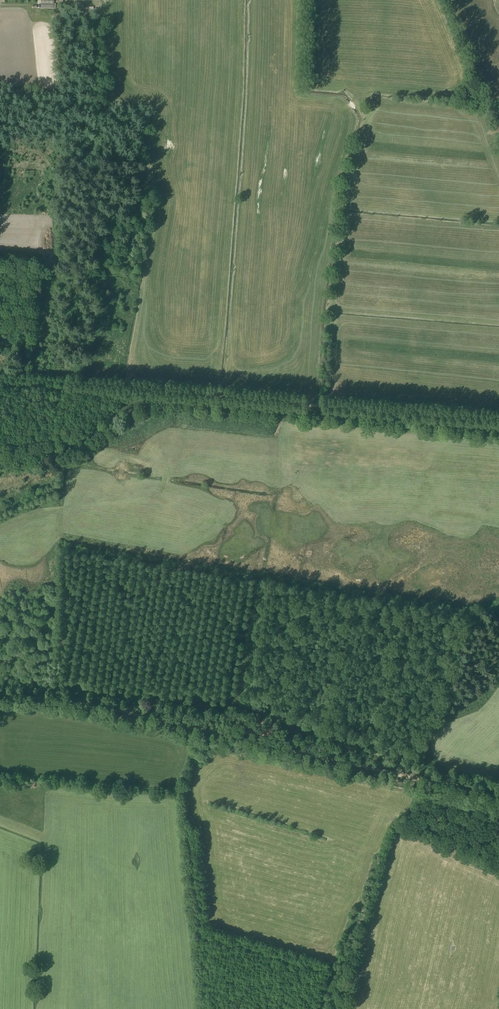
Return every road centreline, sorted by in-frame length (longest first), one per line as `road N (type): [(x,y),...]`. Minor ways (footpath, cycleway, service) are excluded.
road 1 (track): [(0,694),(124,712),(498,797)]
road 2 (track): [(498,422),(0,378)]

